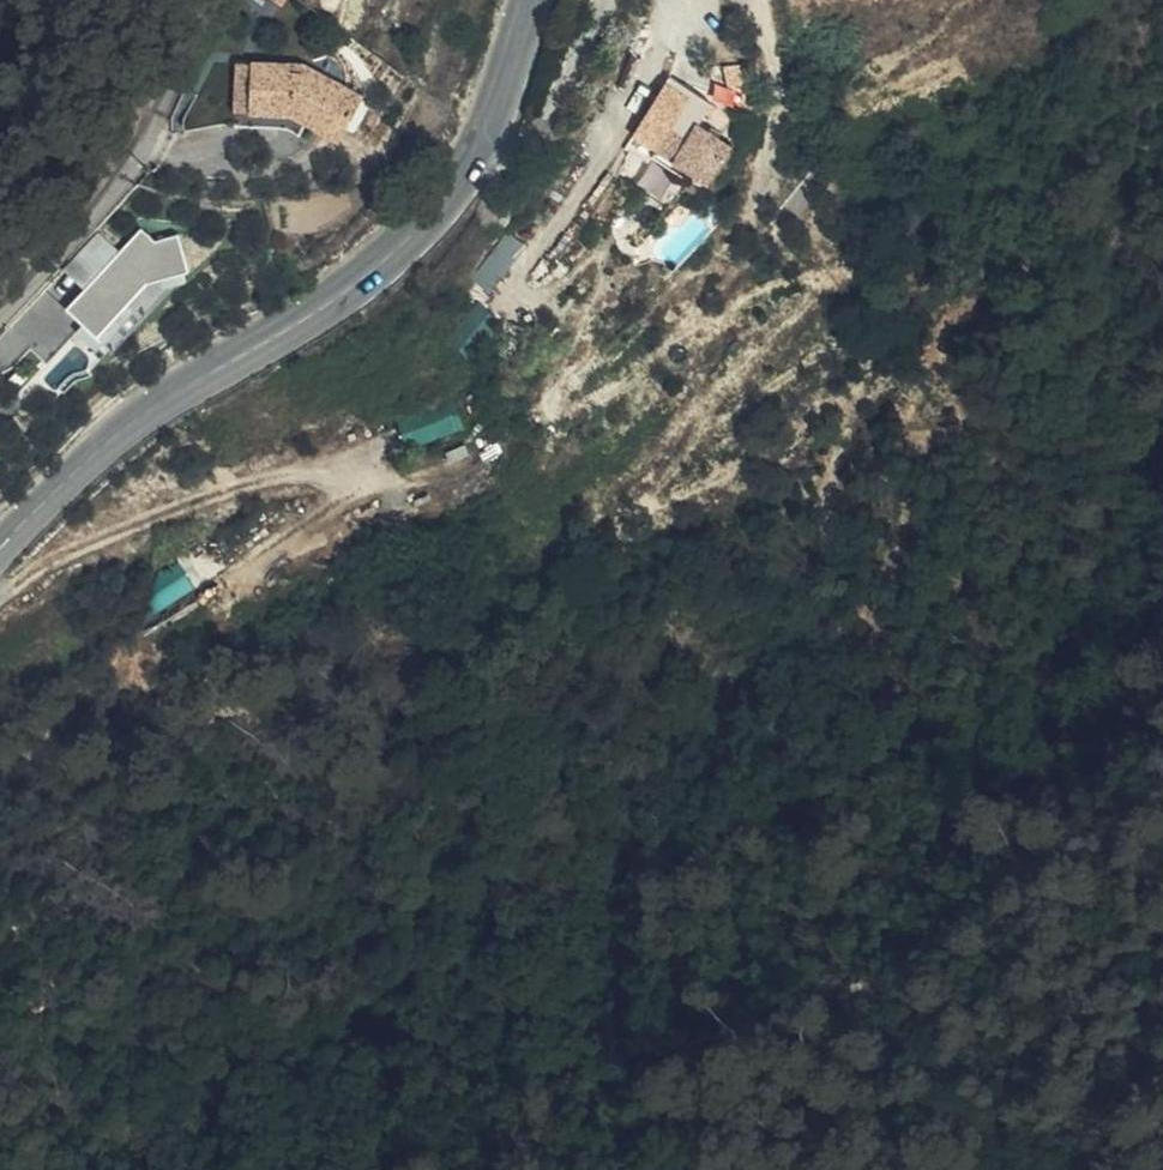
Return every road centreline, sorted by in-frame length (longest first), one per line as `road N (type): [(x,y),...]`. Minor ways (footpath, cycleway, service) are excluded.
road 1 (secondary): [(0,550),(108,440),(313,314),(435,212),(483,141),(534,0)]
road 2 (residential): [(225,0),(116,183),(0,310)]

